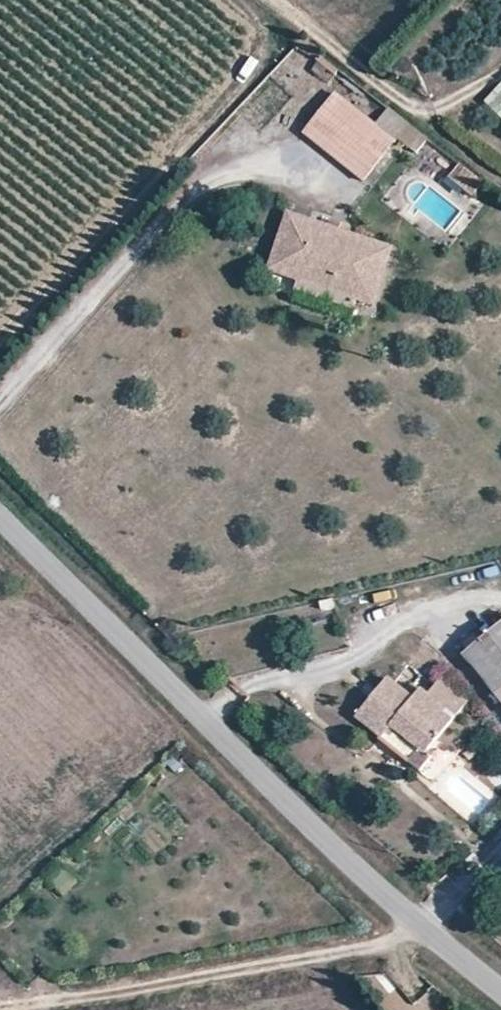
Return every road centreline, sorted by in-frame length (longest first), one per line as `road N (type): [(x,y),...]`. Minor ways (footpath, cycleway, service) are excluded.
road 1 (unclassified): [(500,986),(425,929),(0,516)]
road 2 (track): [(0,997),(425,929)]

